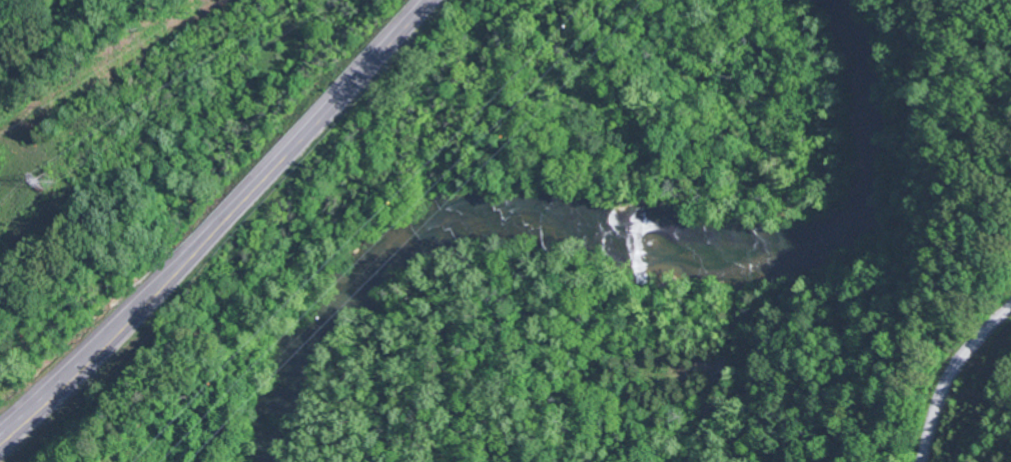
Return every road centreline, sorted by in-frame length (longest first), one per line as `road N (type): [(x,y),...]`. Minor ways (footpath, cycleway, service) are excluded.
road 1 (trunk): [(78,374),(433,0)]
road 2 (track): [(1010,305),(945,388),(923,461)]

